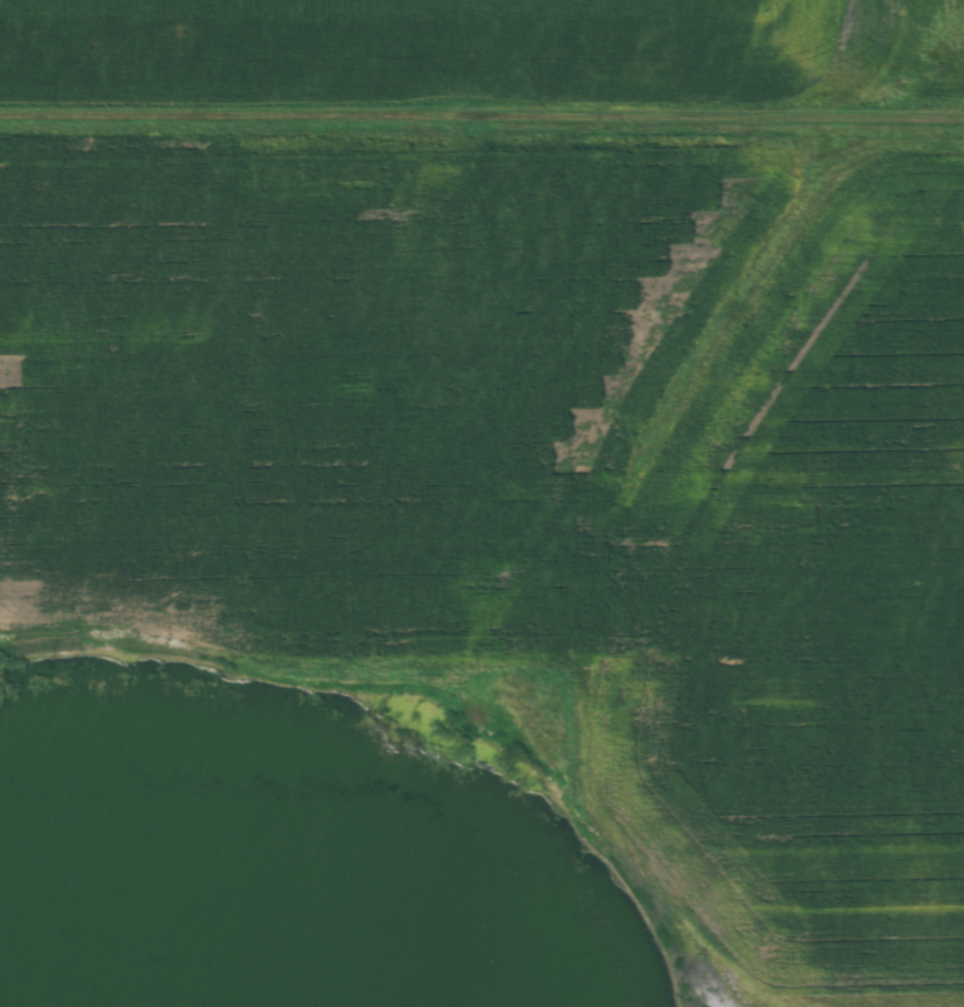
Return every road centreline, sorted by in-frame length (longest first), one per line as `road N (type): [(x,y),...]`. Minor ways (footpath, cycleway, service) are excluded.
road 1 (residential): [(963,118),(0,111)]

